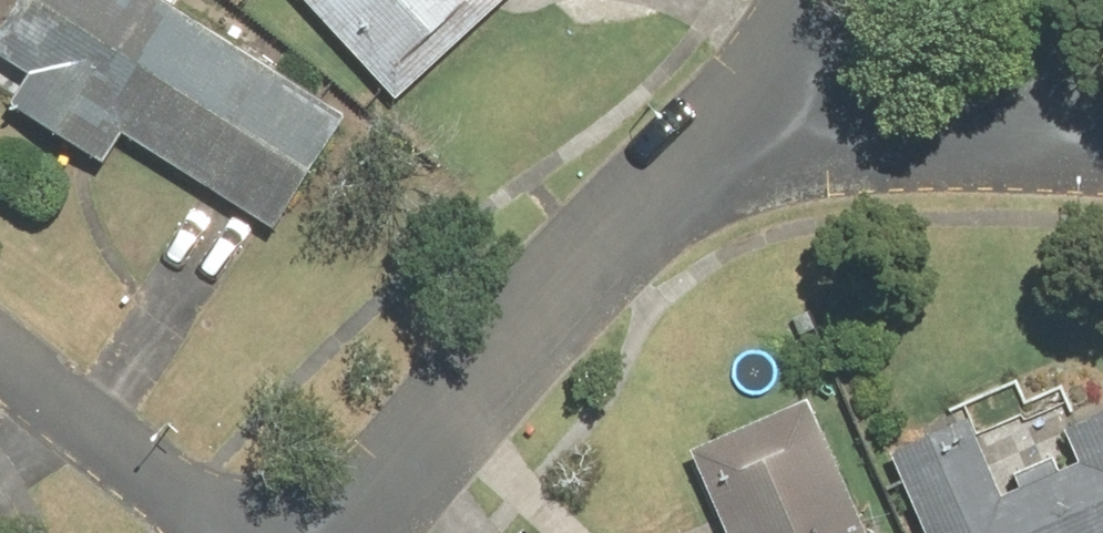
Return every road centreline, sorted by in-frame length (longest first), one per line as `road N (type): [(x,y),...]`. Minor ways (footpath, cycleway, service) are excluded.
road 1 (residential): [(364,532),(611,240),(761,107)]
road 2 (residential): [(761,107),(1102,132)]
road 3 (residential): [(223,532),(0,360)]
road 4 (residential): [(761,107),(846,0)]

